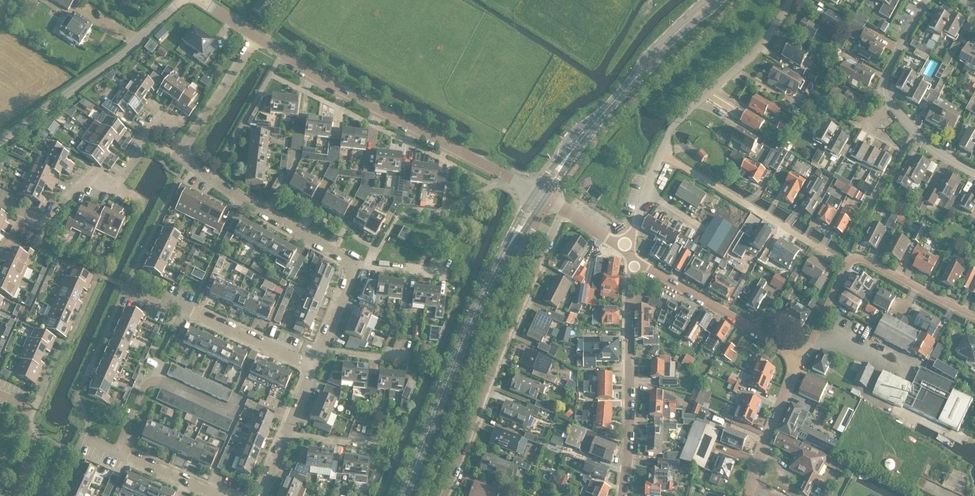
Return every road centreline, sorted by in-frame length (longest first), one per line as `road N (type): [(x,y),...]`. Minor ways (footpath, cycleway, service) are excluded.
road 1 (tertiary): [(406,495),(484,293),(540,195)]
road 2 (residential): [(540,195),(258,37)]
road 3 (residential): [(447,495),(522,300),(566,211)]
road 4 (tertiary): [(540,195),(649,61),(716,0)]
road 5 (residential): [(625,495),(630,256)]
road 6 (residential): [(0,140),(93,77),(182,0)]
road 7 (residential): [(847,264),(661,151)]
road 8 (residential): [(354,265),(179,155)]
road 9 (residential): [(314,368),(126,287)]
road 10 (residential): [(661,151),(673,128),(759,47),(792,0)]
road 11 (residential): [(802,357),(630,256)]
road 12 (residential): [(25,213),(42,220),(85,177),(115,183),(145,144),(179,155)]
road 13 (residential): [(749,495),(802,357)]
road 14 (residential): [(974,316),(861,258),(847,264)]
road 15 (residential): [(217,495),(86,440)]
road 16 (residential): [(179,155),(258,37)]
road 17 (residential): [(974,176),(936,153),(884,95),(886,78)]

